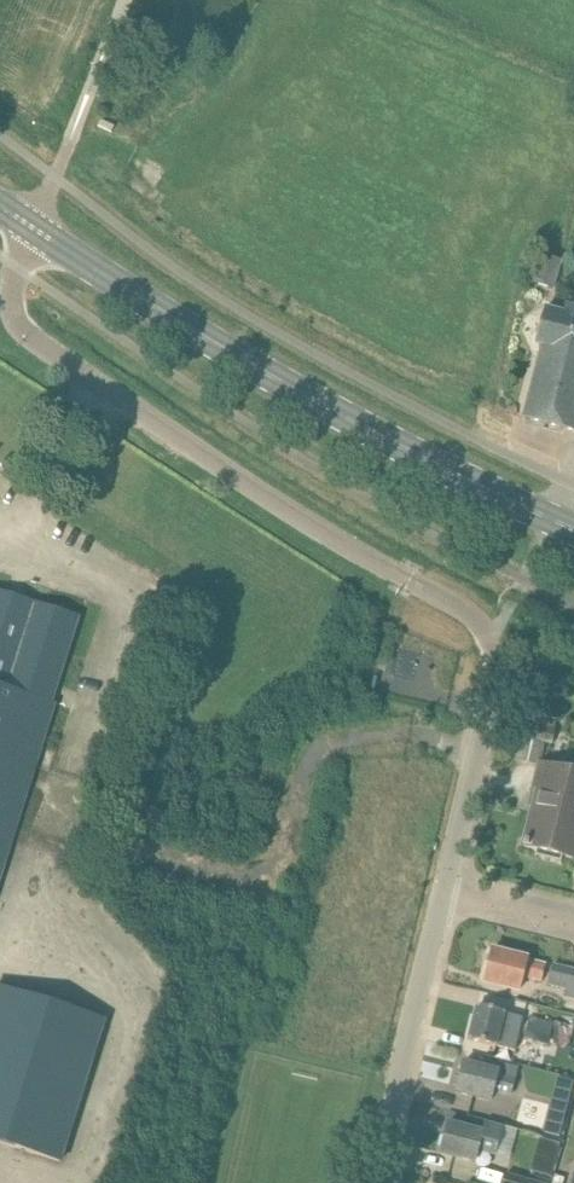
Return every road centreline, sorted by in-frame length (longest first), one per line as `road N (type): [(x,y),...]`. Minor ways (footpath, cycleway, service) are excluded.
road 1 (unclassified): [(443,890),(481,746),(495,659),(491,631),(471,611),(268,497),(25,327),(14,312),(34,229)]
road 2 (primary): [(573,529),(263,372),(34,229)]
road 3 (unclassified): [(369,1182),(443,890)]
road 4 (residential): [(573,923),(443,890)]

